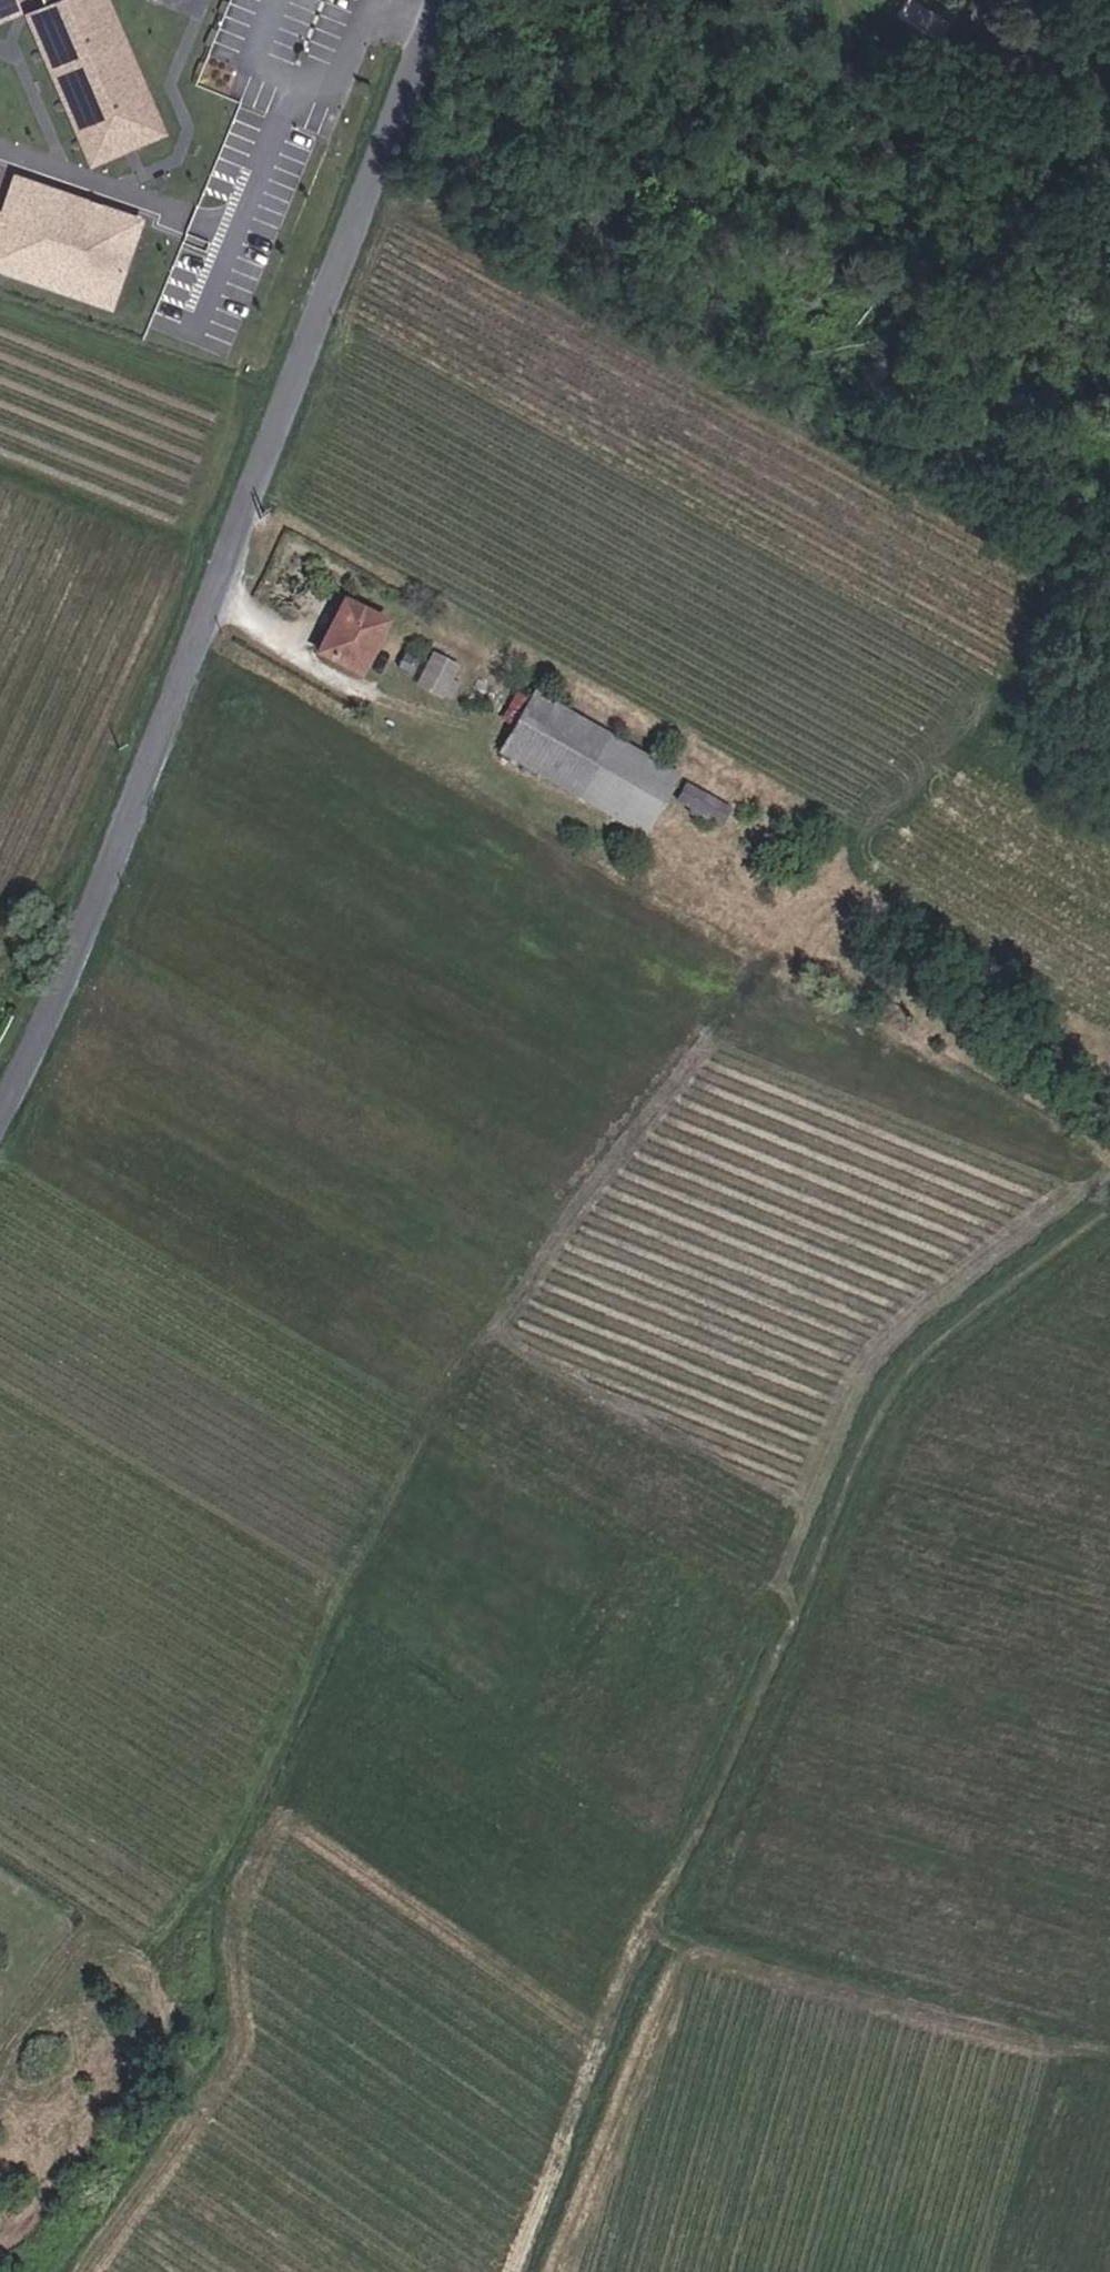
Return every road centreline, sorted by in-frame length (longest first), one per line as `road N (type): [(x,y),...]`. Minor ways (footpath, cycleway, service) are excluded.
road 1 (residential): [(441,0),(125,831),(0,1114)]

